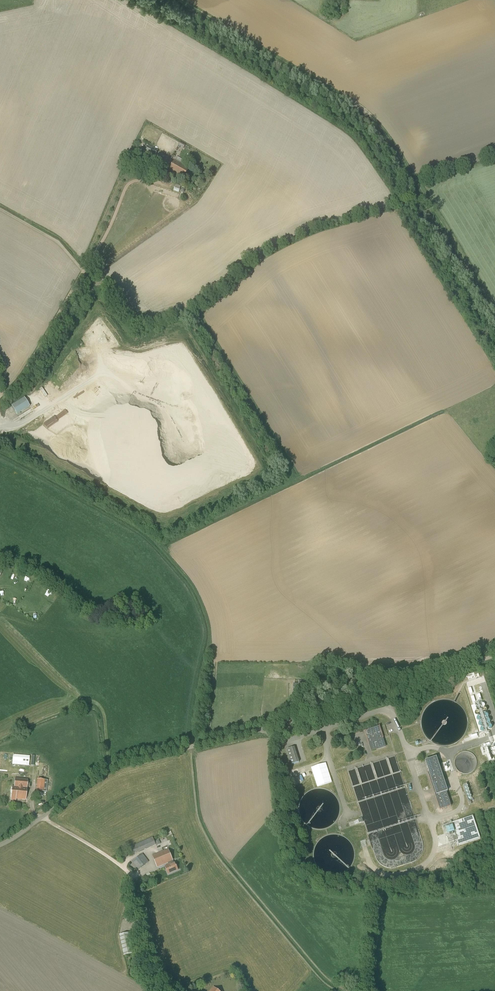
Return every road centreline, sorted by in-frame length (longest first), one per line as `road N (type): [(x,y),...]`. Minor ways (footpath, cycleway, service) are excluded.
road 1 (unclassified): [(42,817),(114,766),(273,727),(494,656)]
road 2 (track): [(0,395),(24,373),(135,181)]
road 3 (unclassified): [(42,817),(133,875),(157,990)]

